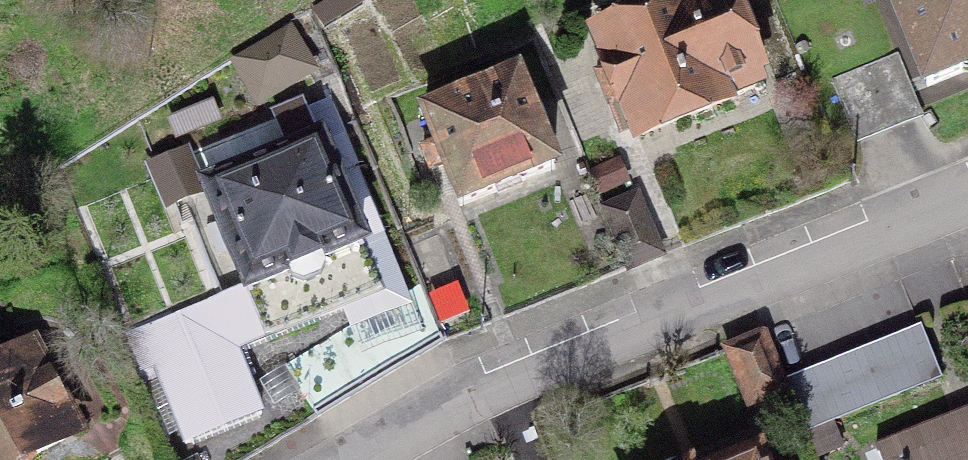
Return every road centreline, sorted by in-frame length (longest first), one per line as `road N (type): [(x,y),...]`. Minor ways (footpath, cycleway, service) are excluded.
road 1 (residential): [(365,459),(464,403),(967,201)]

